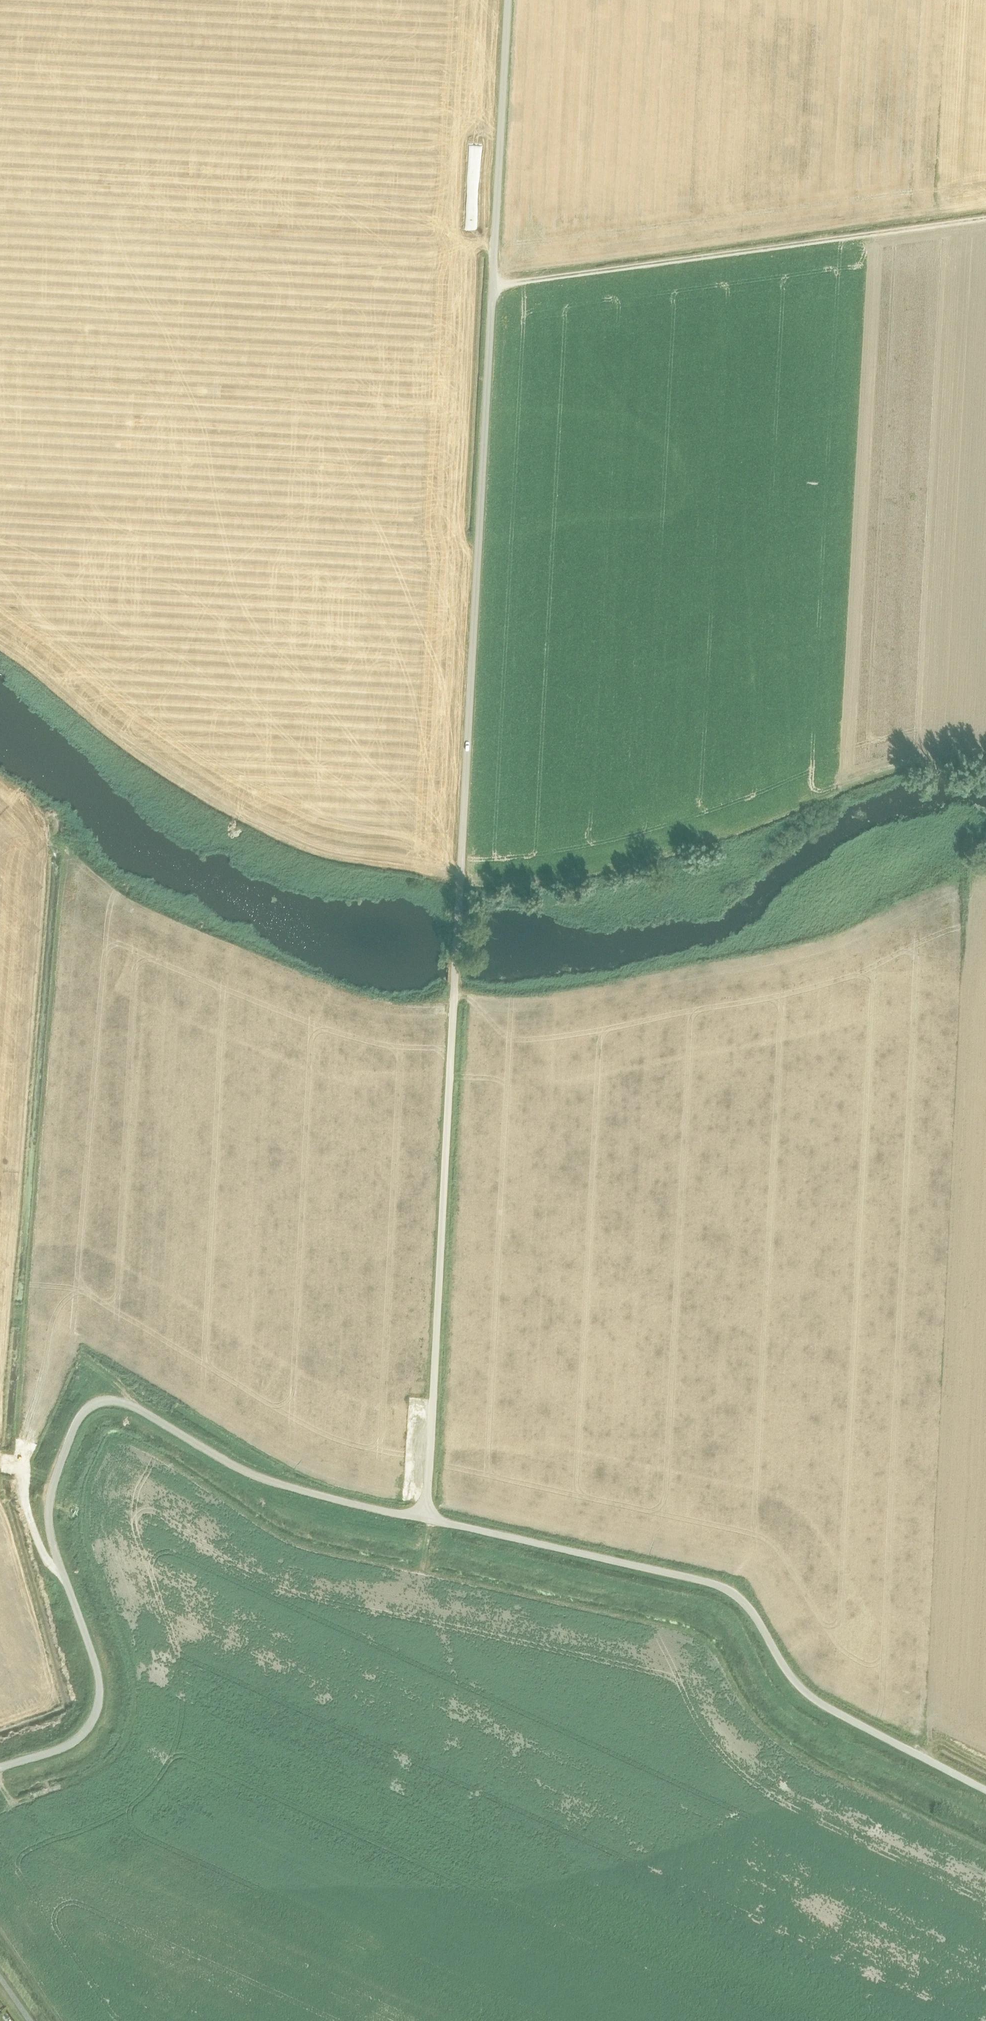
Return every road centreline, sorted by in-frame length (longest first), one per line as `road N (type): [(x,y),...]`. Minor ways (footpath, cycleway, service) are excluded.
road 1 (unclassified): [(423,1518),(508,0)]
road 2 (unclassified): [(0,1764),(73,1739),(97,1718),(103,1697),(100,1667),(52,1537),(56,1484),(91,1400),(125,1401),(263,1478),(423,1518)]
road 3 (unclassified): [(985,1786),(801,1688),(735,1591),(423,1518)]
road 4 (track): [(493,283),(985,219)]

